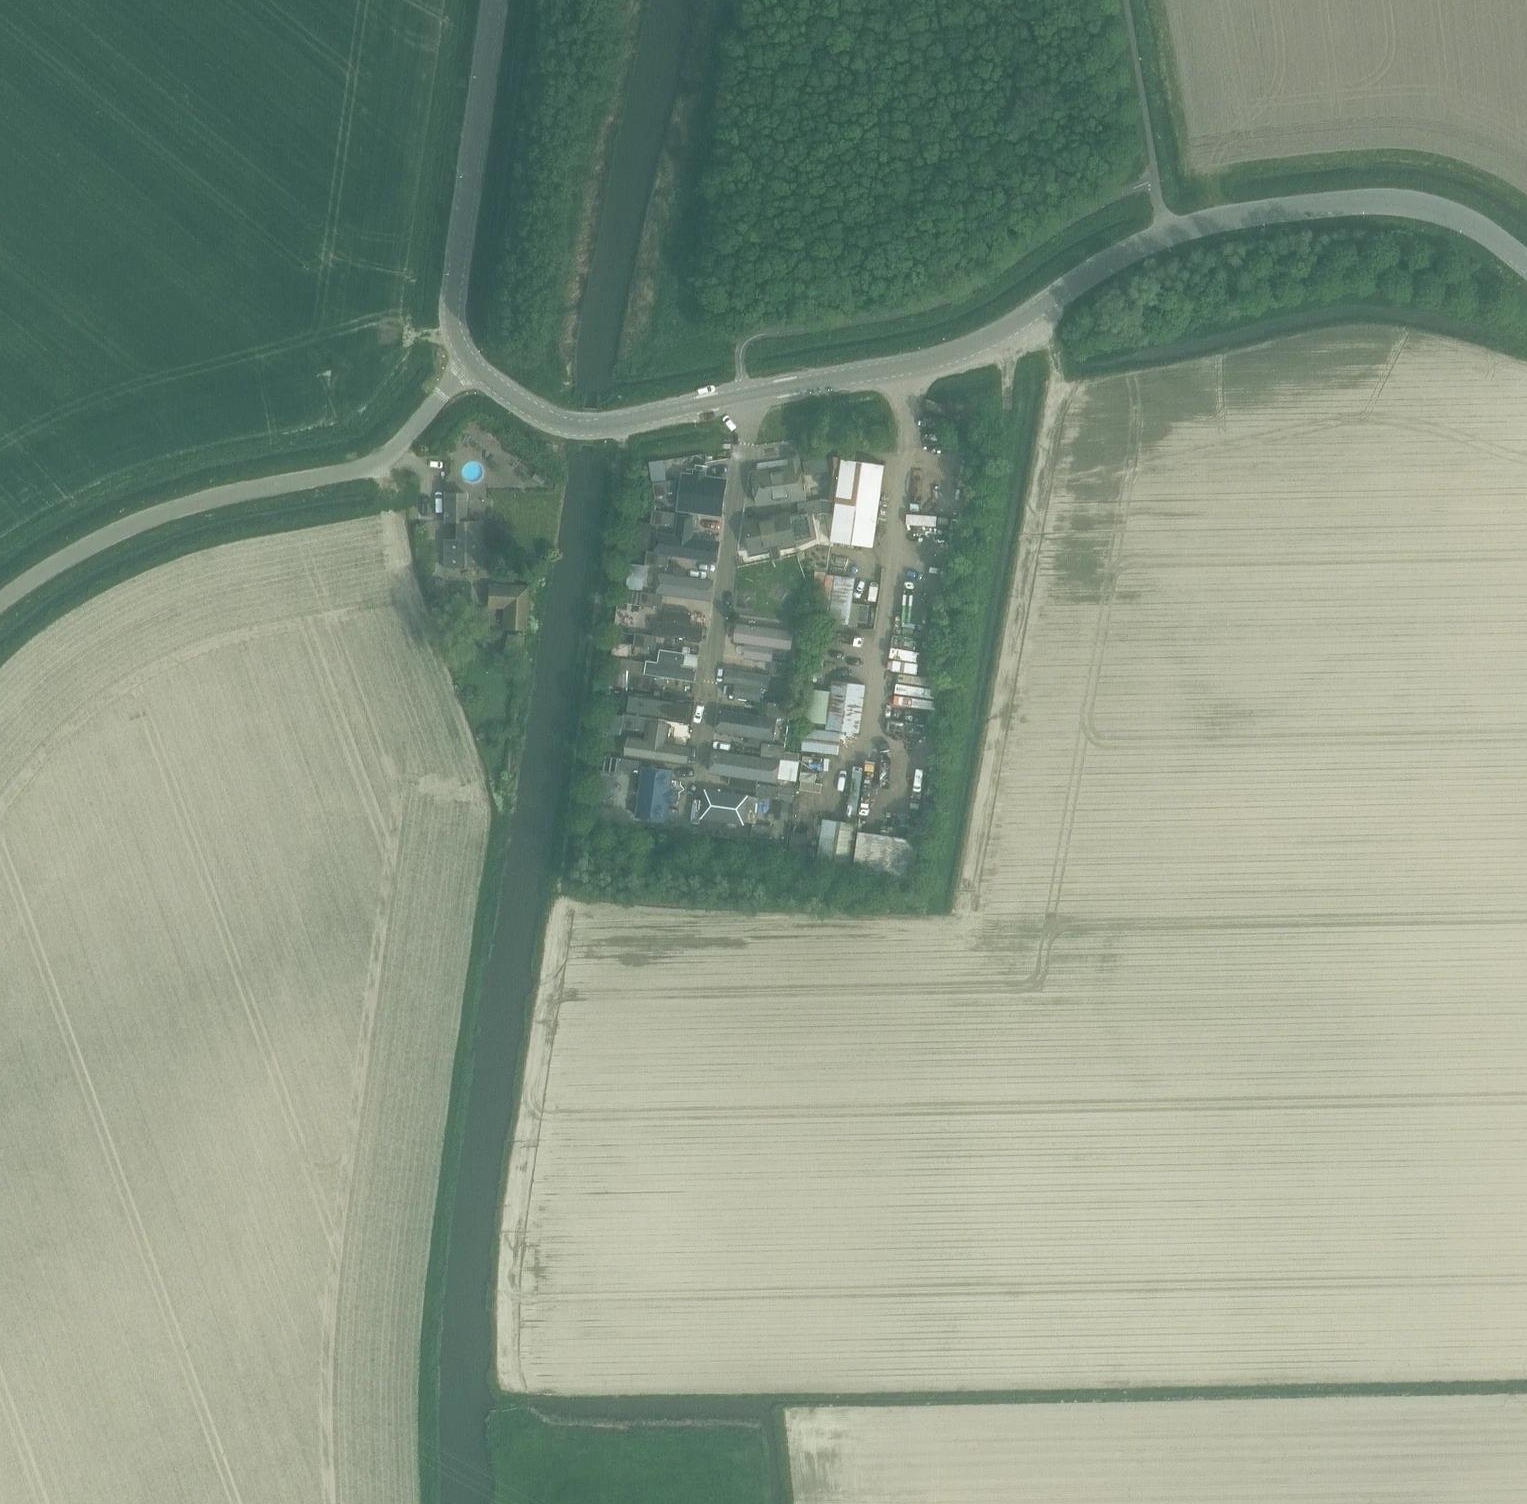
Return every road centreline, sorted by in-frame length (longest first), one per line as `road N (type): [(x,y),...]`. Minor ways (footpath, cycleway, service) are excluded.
road 1 (track): [(577,878),(932,915),(1011,413),(1012,328)]
road 2 (unclassified): [(1526,265),(1456,215),(1418,204),(1317,206),(1166,235),(1097,269),(1012,328)]
road 3 (unclassified): [(0,604),(51,566),(146,518),(377,465),(471,364)]
road 4 (residential): [(687,818),(748,432),(744,395)]
road 5 (unclassified): [(471,364),(458,343),(454,297),(494,0)]
road 6 (unclassified): [(471,364),(568,427),(744,395)]
road 7 (unclassified): [(744,395),(911,366),(1012,328)]

